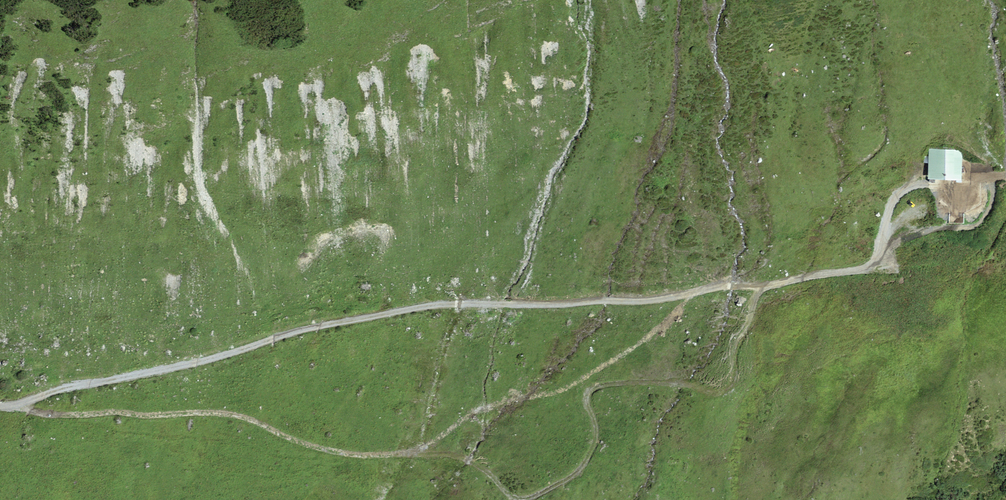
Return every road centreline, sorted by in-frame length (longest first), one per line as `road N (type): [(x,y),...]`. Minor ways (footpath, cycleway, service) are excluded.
road 1 (track): [(14,407),(80,416),(229,413),(321,450),(461,457),(521,499),(559,484),(591,454),(597,438),(587,403),(599,384),(721,393),(732,387),(757,288)]
road 2 (track): [(14,407),(53,391),(383,316),(757,288)]
road 3 (track): [(757,288),(862,270),(901,216),(979,179),(1005,176)]

